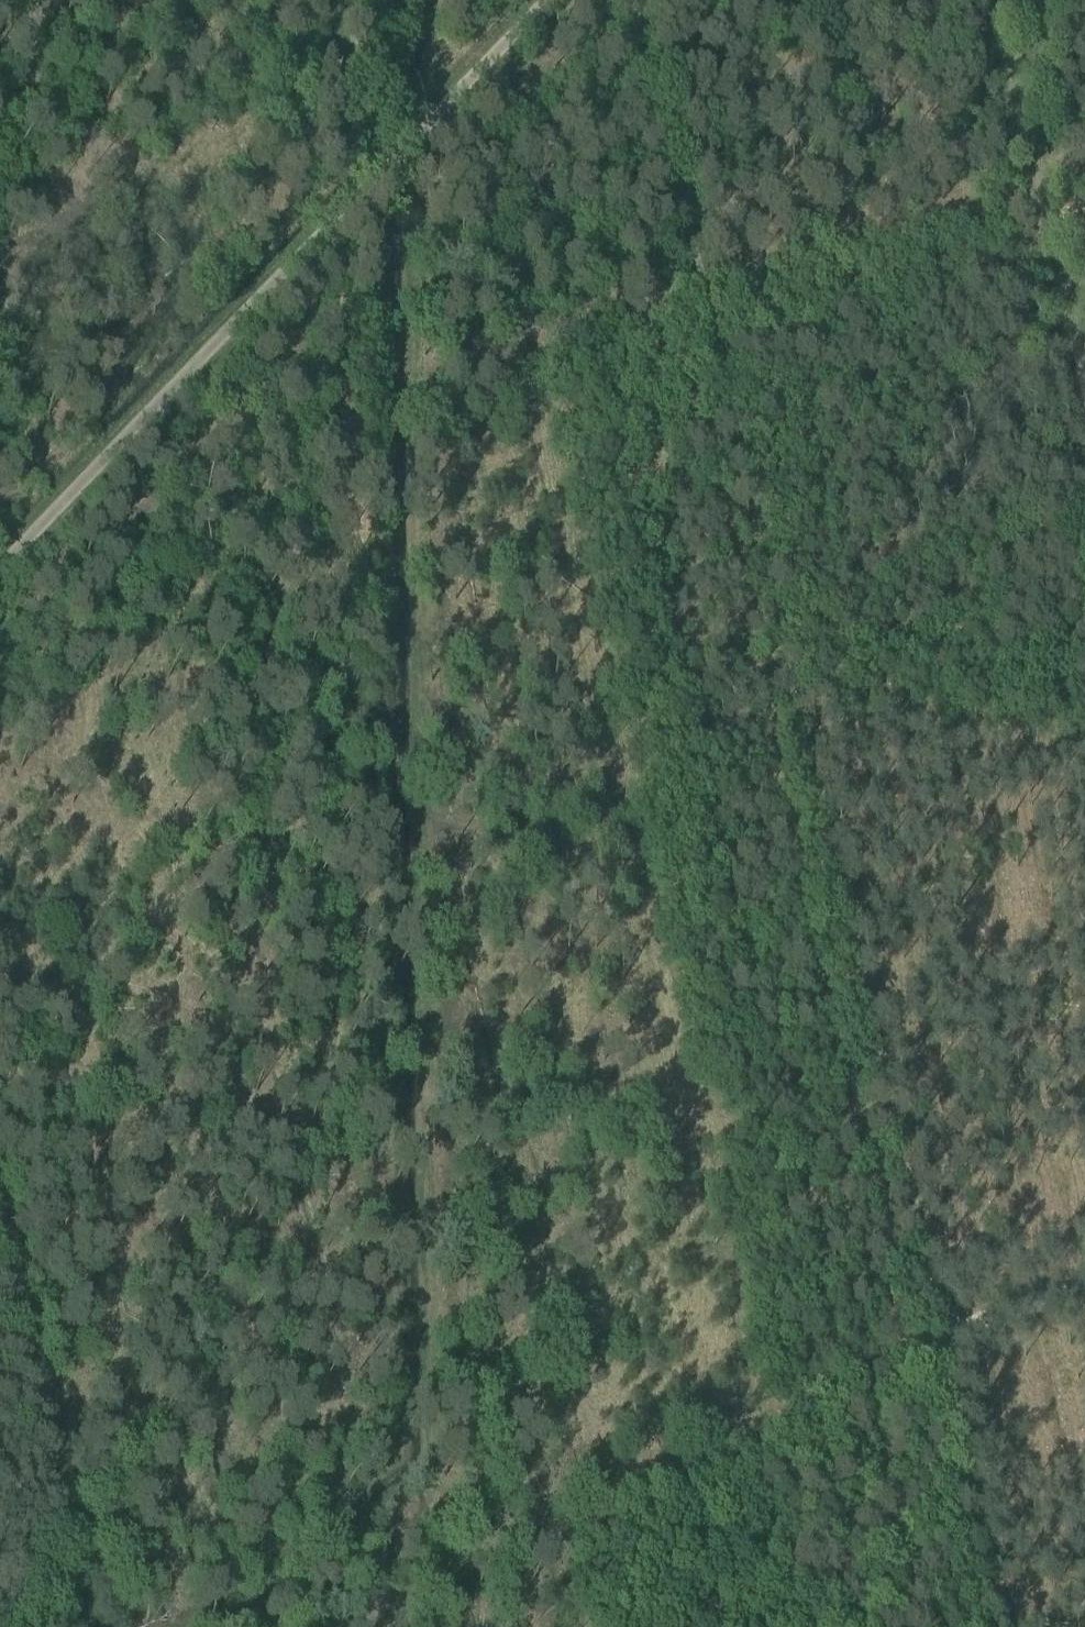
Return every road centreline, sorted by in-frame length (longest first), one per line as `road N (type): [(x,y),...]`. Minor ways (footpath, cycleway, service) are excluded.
road 1 (unclassified): [(0,566),(546,0)]
road 2 (track): [(1044,199),(702,297)]
road 3 (track): [(1044,199),(994,0)]
road 4 (track): [(1084,371),(1044,199)]

